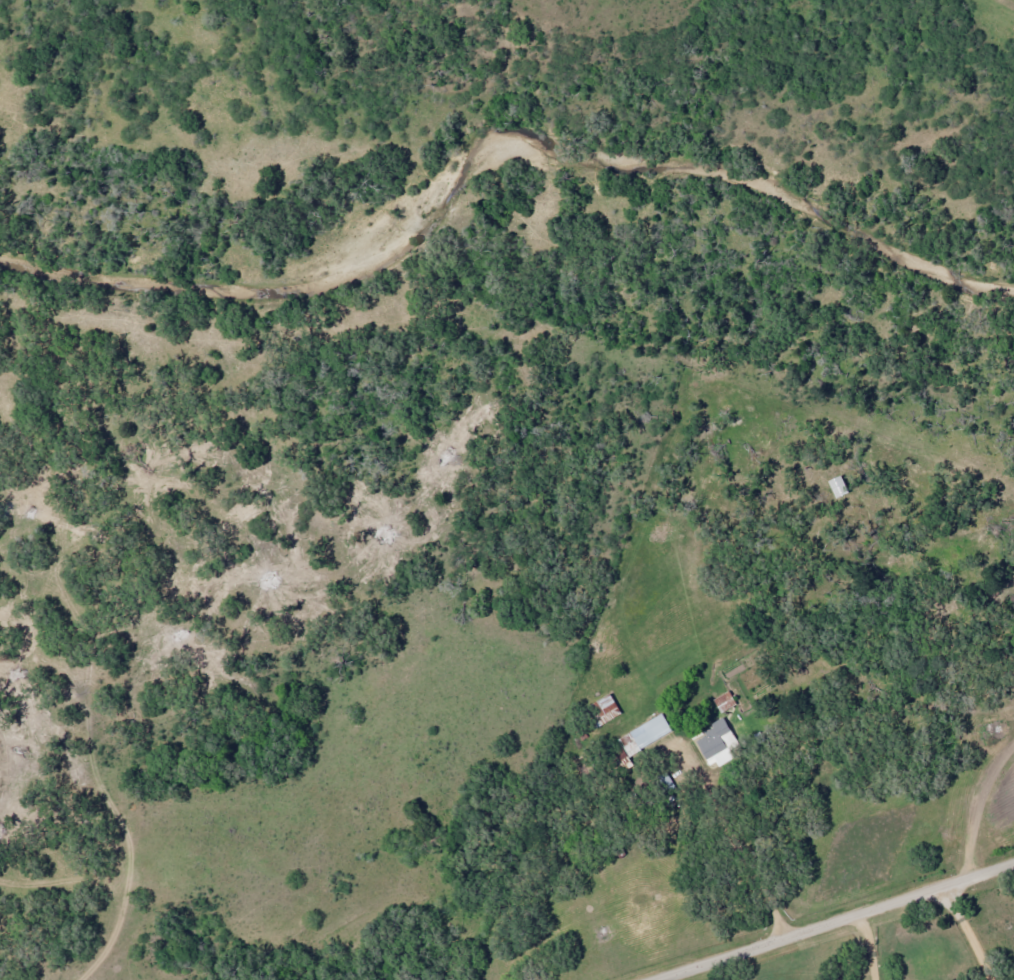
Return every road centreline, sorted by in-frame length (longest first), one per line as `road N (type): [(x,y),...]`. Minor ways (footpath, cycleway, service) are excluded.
road 1 (residential): [(651,979),(1013,860)]
road 2 (residential): [(477,979),(479,909),(713,714)]

